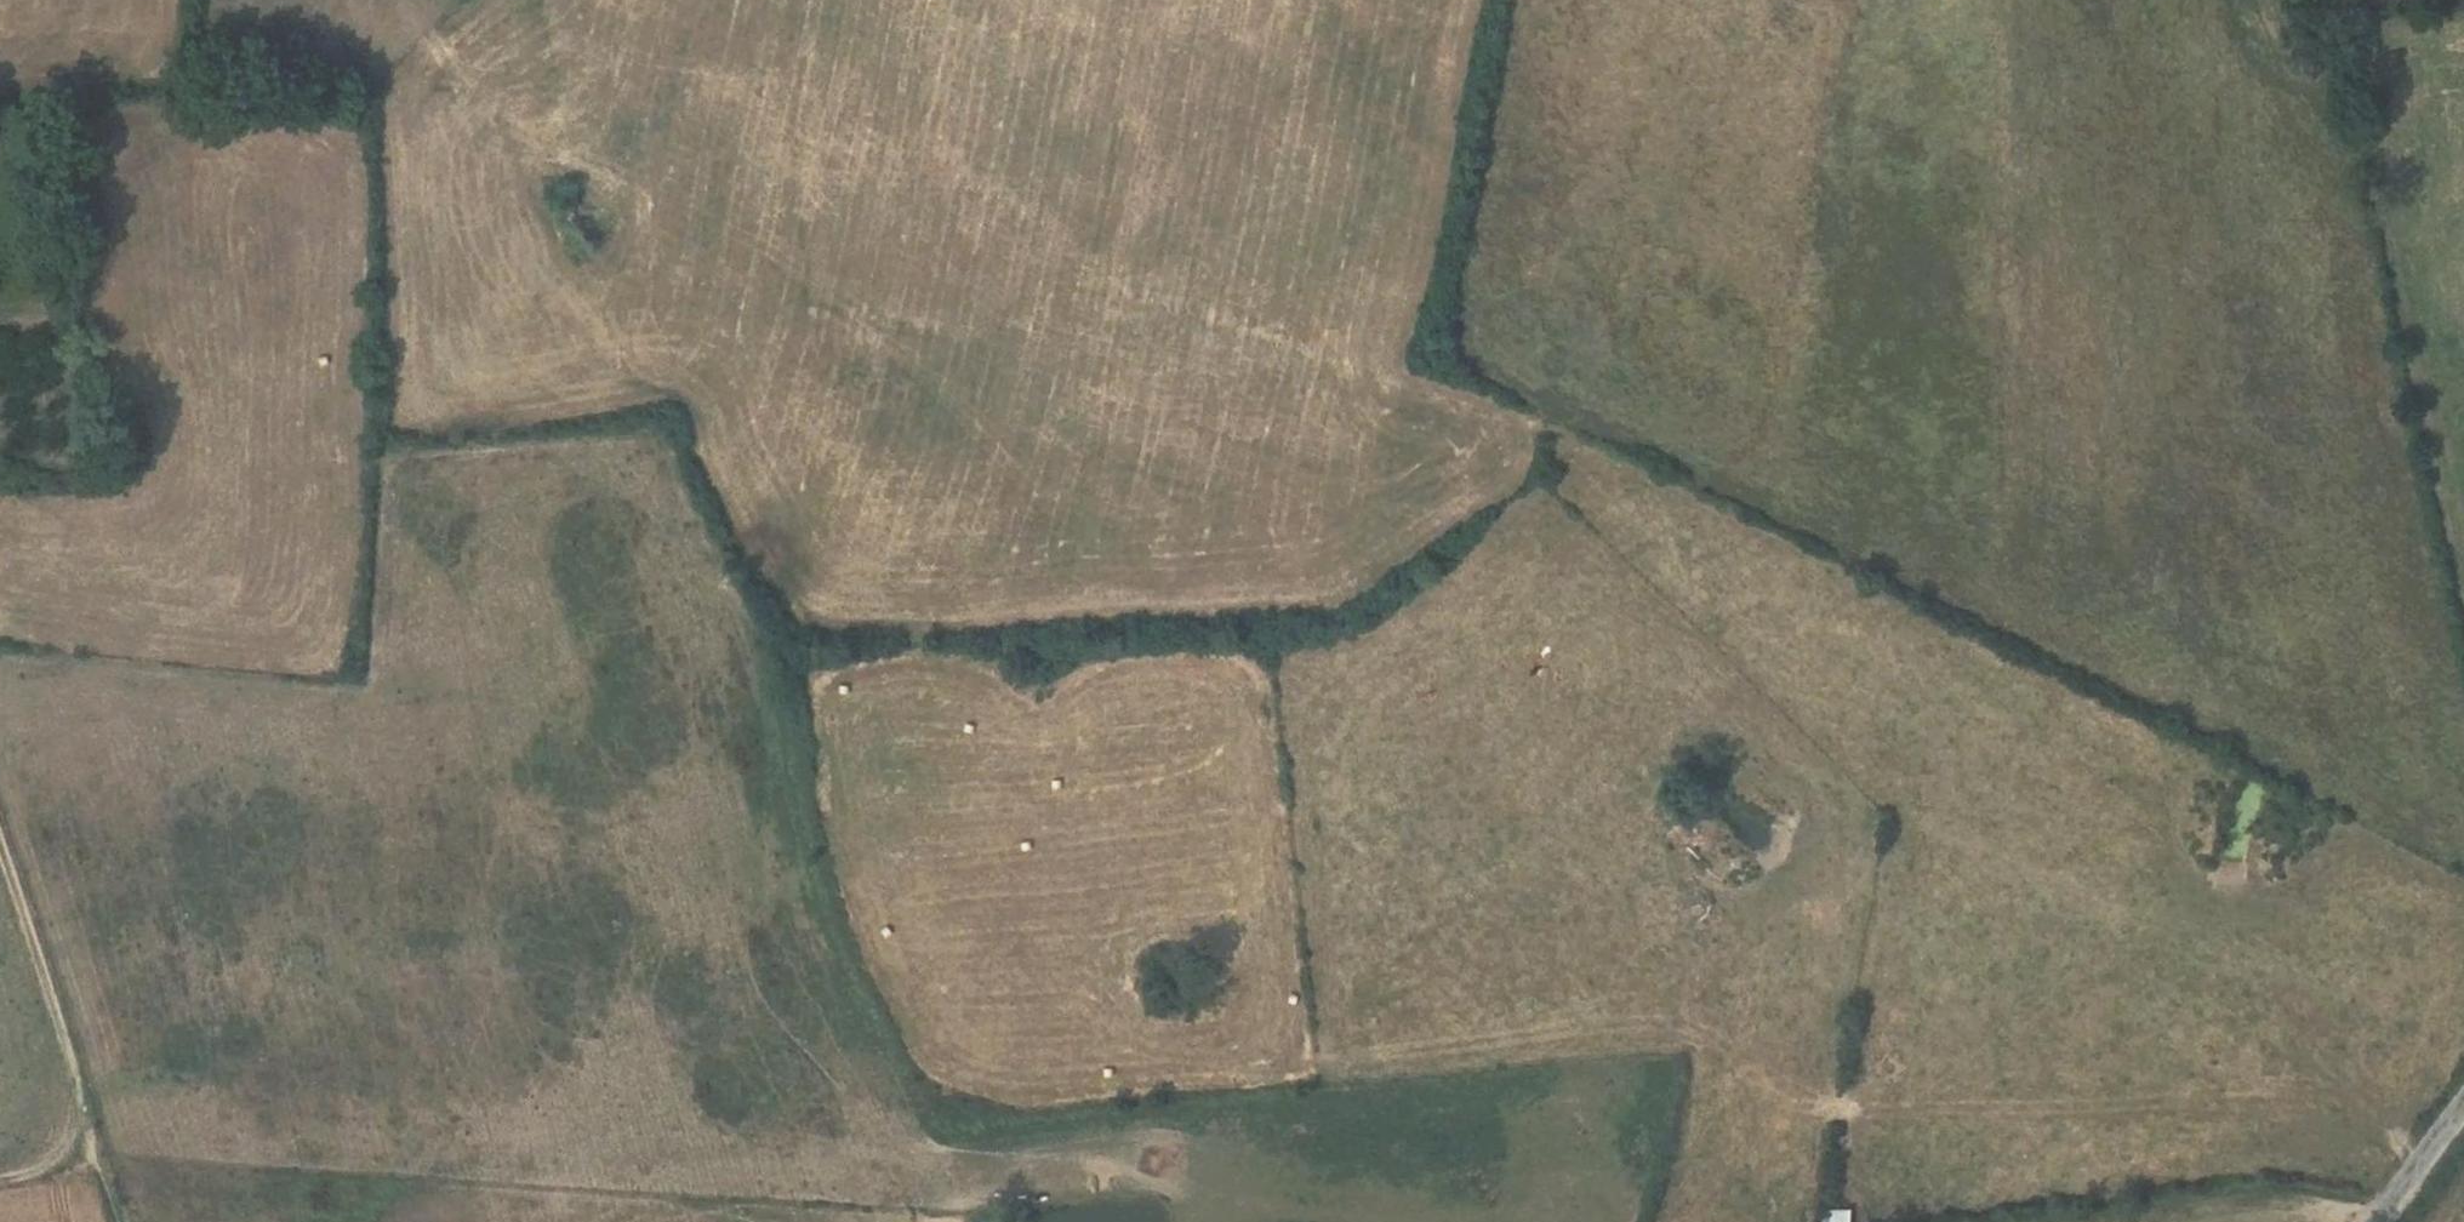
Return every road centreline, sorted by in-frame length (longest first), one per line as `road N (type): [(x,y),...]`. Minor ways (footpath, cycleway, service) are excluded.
road 1 (track): [(120,1221),(0,843)]
road 2 (unclassified): [(2463,1109),(2374,1221)]

